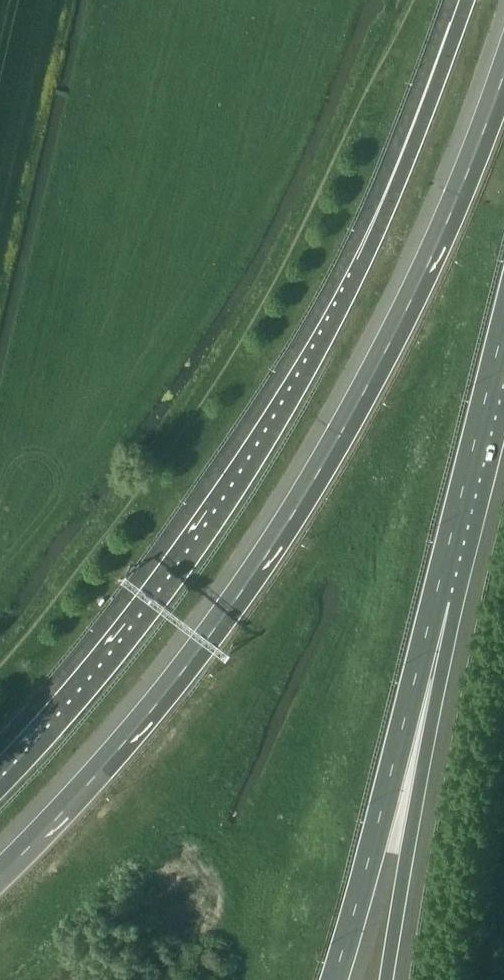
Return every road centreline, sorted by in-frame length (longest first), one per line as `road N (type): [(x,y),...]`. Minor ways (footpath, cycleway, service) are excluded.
road 1 (motorway): [(503,82),(385,354),(295,507),(143,723),(0,872)]
road 2 (motorway): [(467,0),(399,187),(272,428),(98,673),(0,776)]
road 3 (motorway): [(333,979),(434,599)]
road 4 (motorway): [(386,979),(420,782),(434,599)]
road 5 (motorway): [(434,599),(503,322)]

